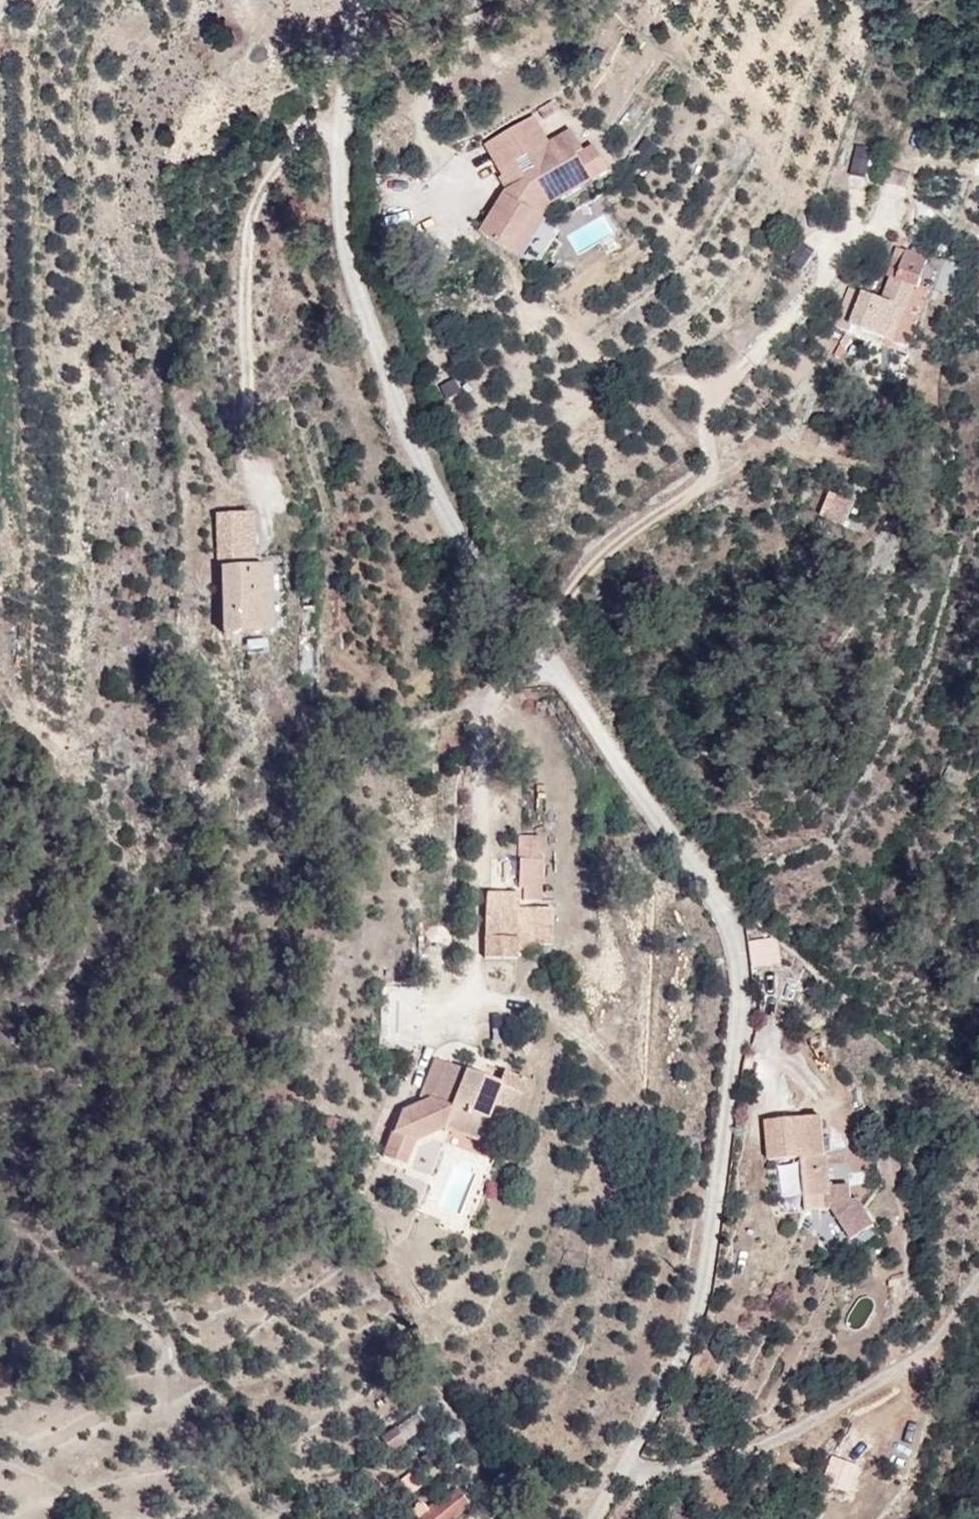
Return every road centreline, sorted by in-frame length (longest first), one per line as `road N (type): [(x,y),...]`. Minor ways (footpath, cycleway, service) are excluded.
road 1 (unclassified): [(596,1518),(694,1319),(741,1016),(738,957),(702,872),(470,555),(403,423),(339,231),(337,170),(354,45),(369,23),(393,11),(463,0)]

